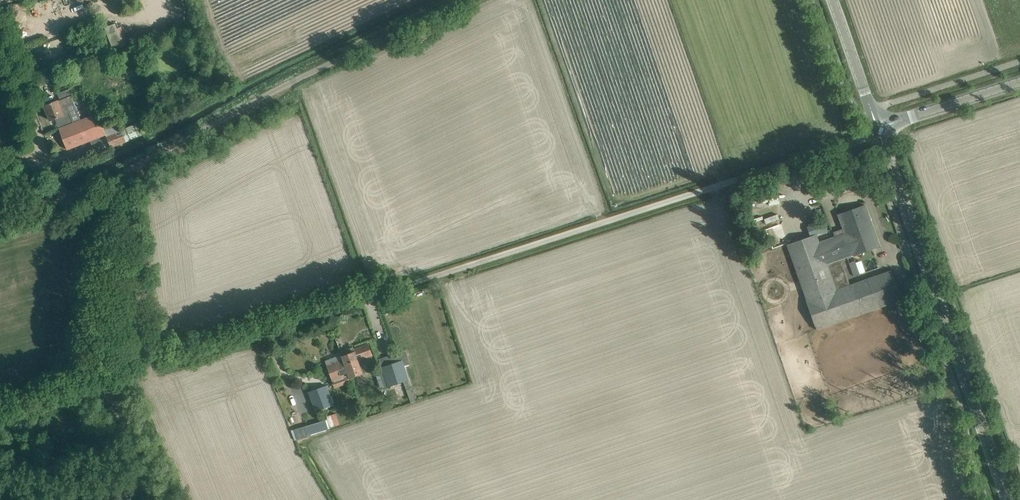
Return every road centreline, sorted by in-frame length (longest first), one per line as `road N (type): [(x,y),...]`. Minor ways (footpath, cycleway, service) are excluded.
road 1 (unclassified): [(878,128),(244,339)]
road 2 (residential): [(89,192),(467,0)]
road 3 (unclassified): [(1008,499),(878,128)]
road 4 (unclassified): [(878,128),(1019,82)]
road 5 (unclassified): [(878,128),(832,0)]

